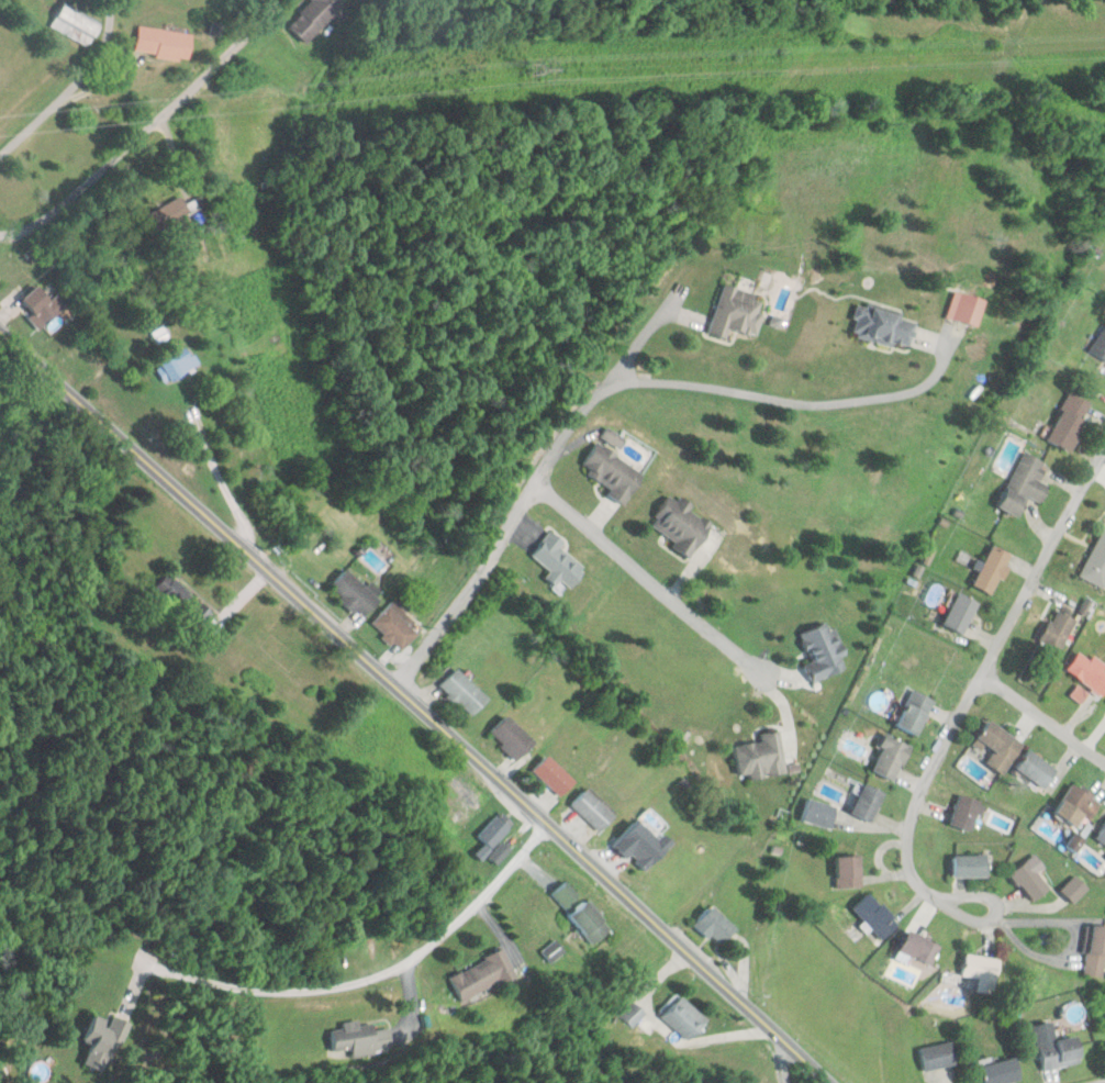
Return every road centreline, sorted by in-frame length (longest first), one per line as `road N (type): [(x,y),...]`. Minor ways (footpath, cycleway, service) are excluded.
road 1 (tertiary): [(829,1082),(0,329)]
road 2 (residential): [(1104,440),(912,801),(903,860),(914,885),(937,900)]
road 3 (residential): [(682,286),(555,446),(476,582),(395,686)]
road 4 (residential): [(0,235),(23,235),(77,193),(283,0)]
road 5 (residential): [(532,484),(763,677)]
road 6 (residential): [(0,155),(53,110),(103,49),(108,0)]
road 7 (residential): [(1104,767),(978,673)]
road 8 (residential): [(937,900),(972,920),(989,919),(995,908),(982,896),(937,900)]

